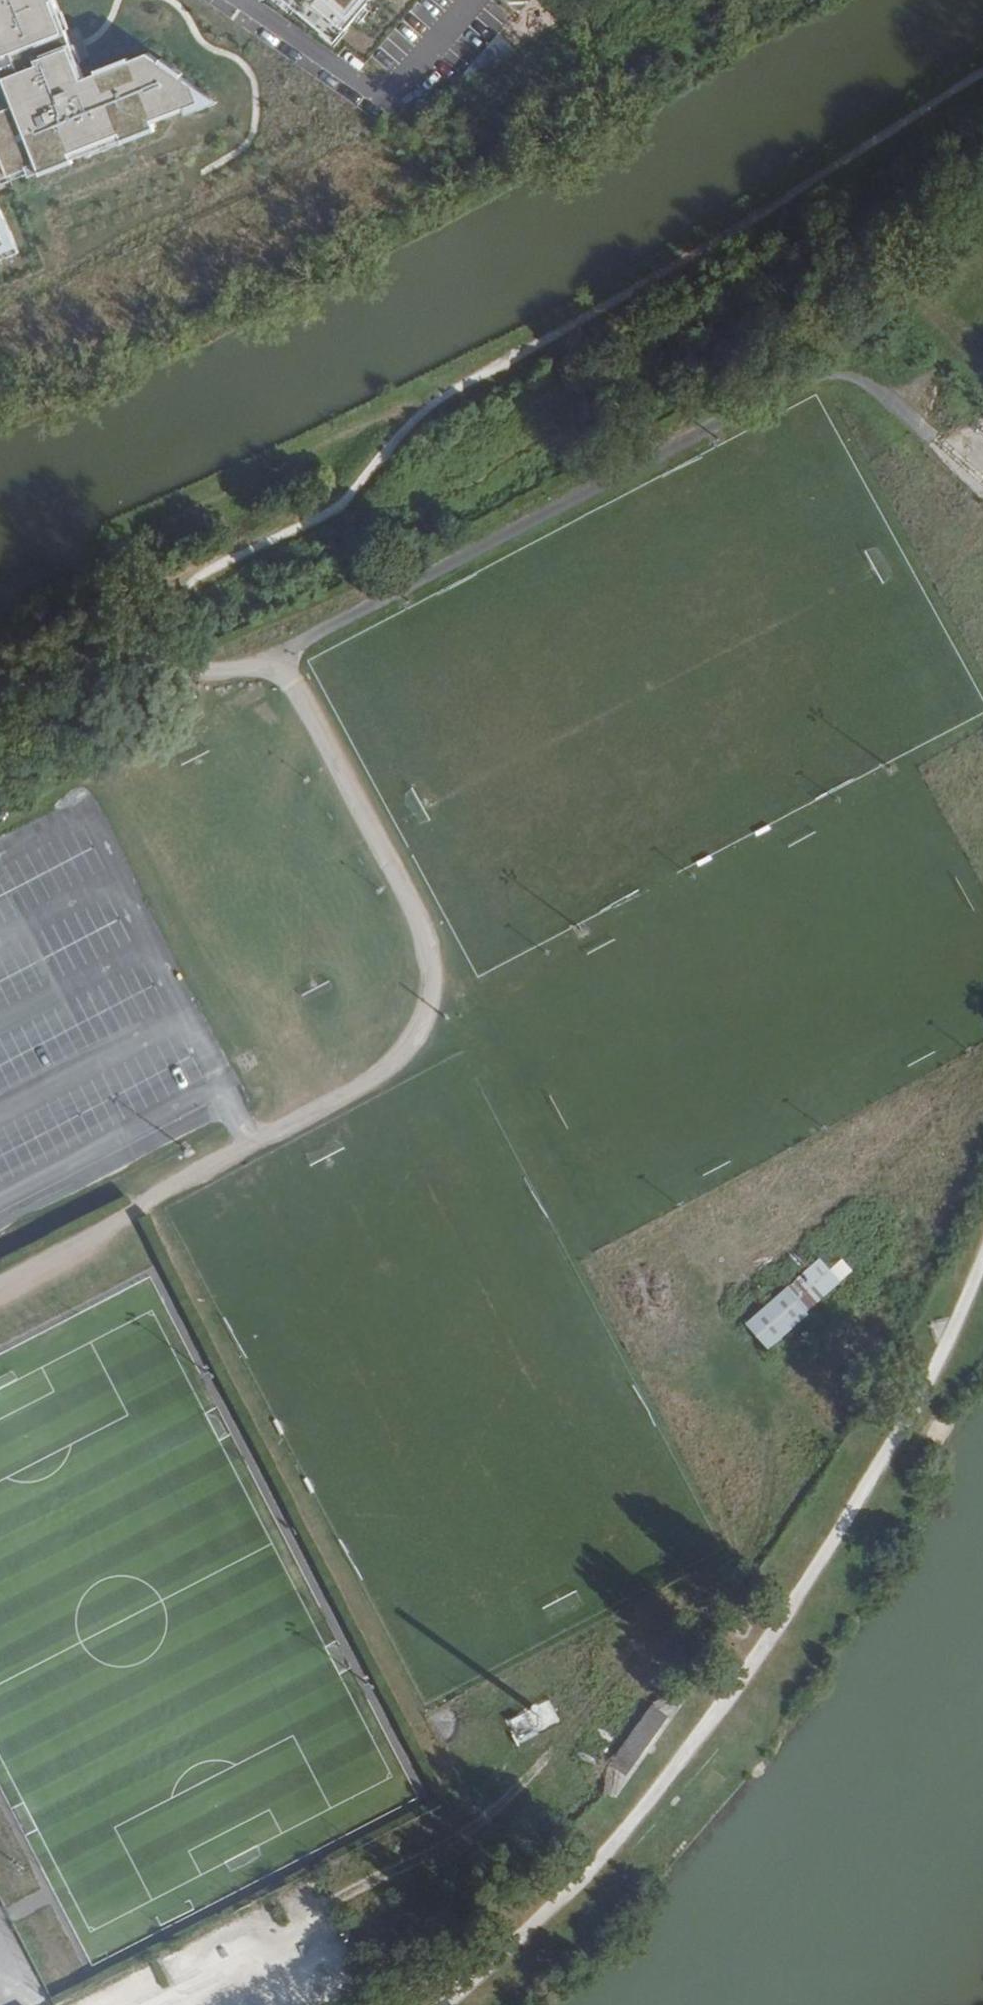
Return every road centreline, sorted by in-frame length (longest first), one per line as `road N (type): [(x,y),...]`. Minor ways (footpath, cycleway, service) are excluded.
road 1 (track): [(450,2004),(588,1877),(669,1786),(809,1586),(933,1375),(982,1262)]
road 2 (track): [(276,653),(422,925),(435,972),(426,1024),(393,1068),(0,1282)]
road 3 (track): [(276,653),(811,374),(864,377),(982,489)]

